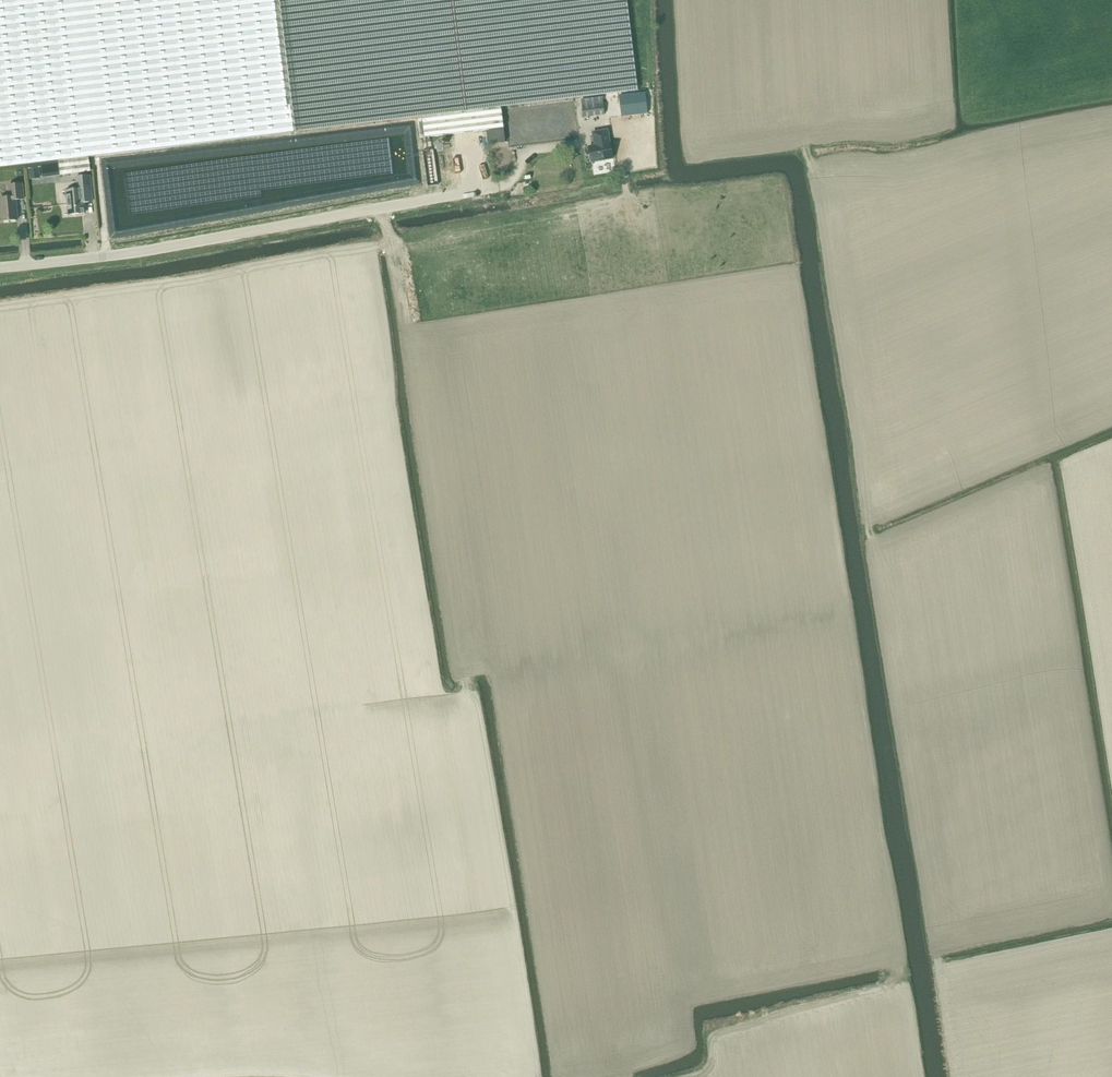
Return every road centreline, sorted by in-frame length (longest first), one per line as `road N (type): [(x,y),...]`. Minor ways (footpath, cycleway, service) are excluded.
road 1 (unclassified): [(0,269),(117,257),(476,193),(482,159)]

